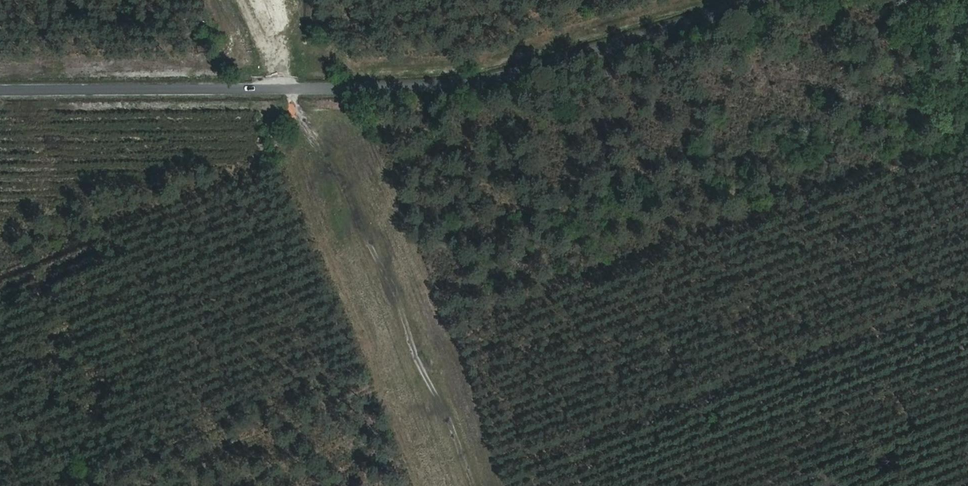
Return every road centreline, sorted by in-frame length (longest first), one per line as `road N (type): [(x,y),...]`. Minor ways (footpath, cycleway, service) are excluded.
road 1 (tertiary): [(0,91),(494,82),(767,0)]
road 2 (track): [(274,0),(405,312),(461,485)]

